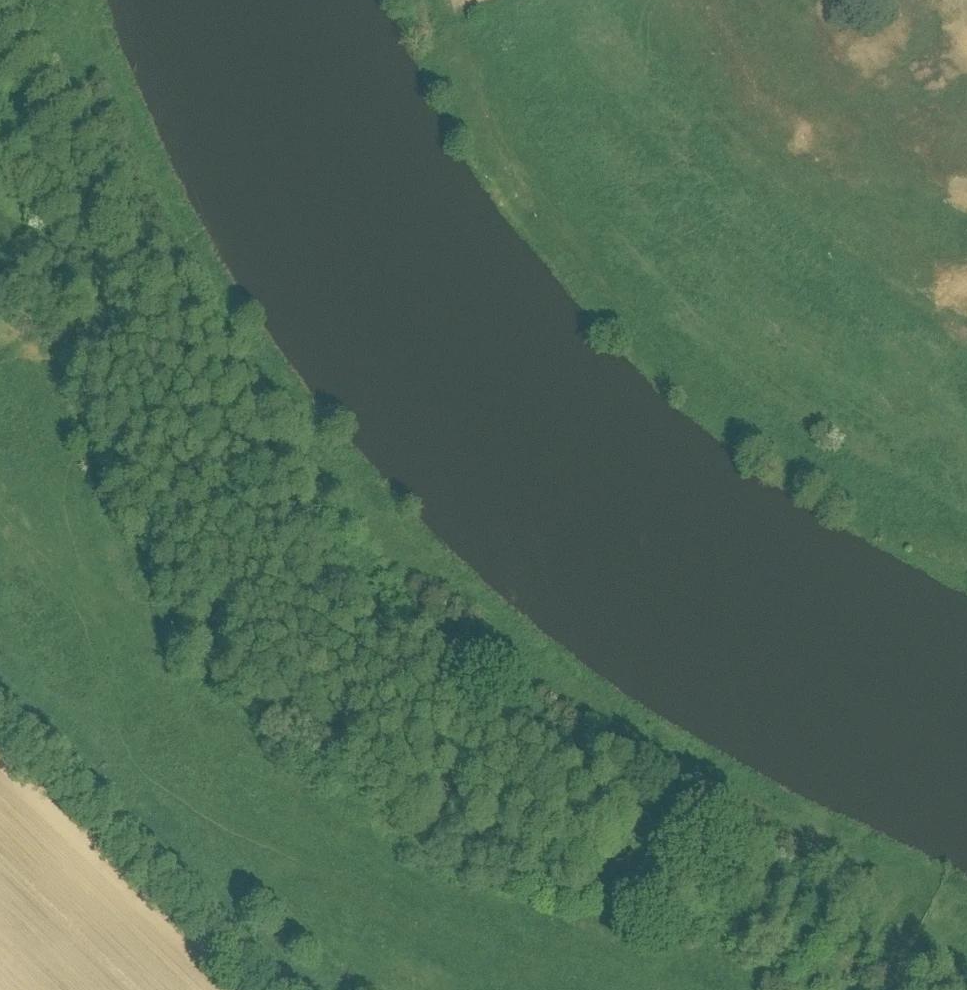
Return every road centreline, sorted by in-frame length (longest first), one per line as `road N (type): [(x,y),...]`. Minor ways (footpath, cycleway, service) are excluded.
road 1 (unclassified): [(0,689),(304,989)]

